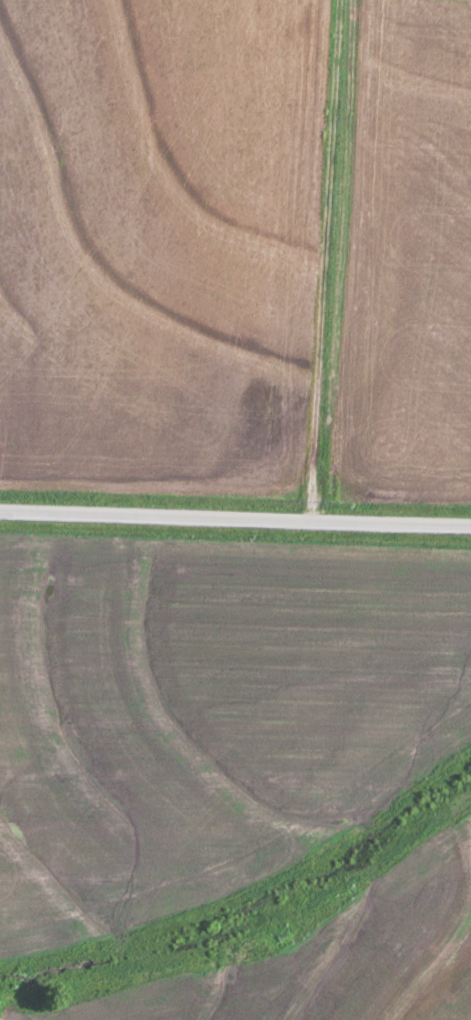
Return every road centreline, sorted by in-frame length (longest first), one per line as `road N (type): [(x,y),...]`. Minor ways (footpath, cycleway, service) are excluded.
road 1 (tertiary): [(470,534),(0,517)]

